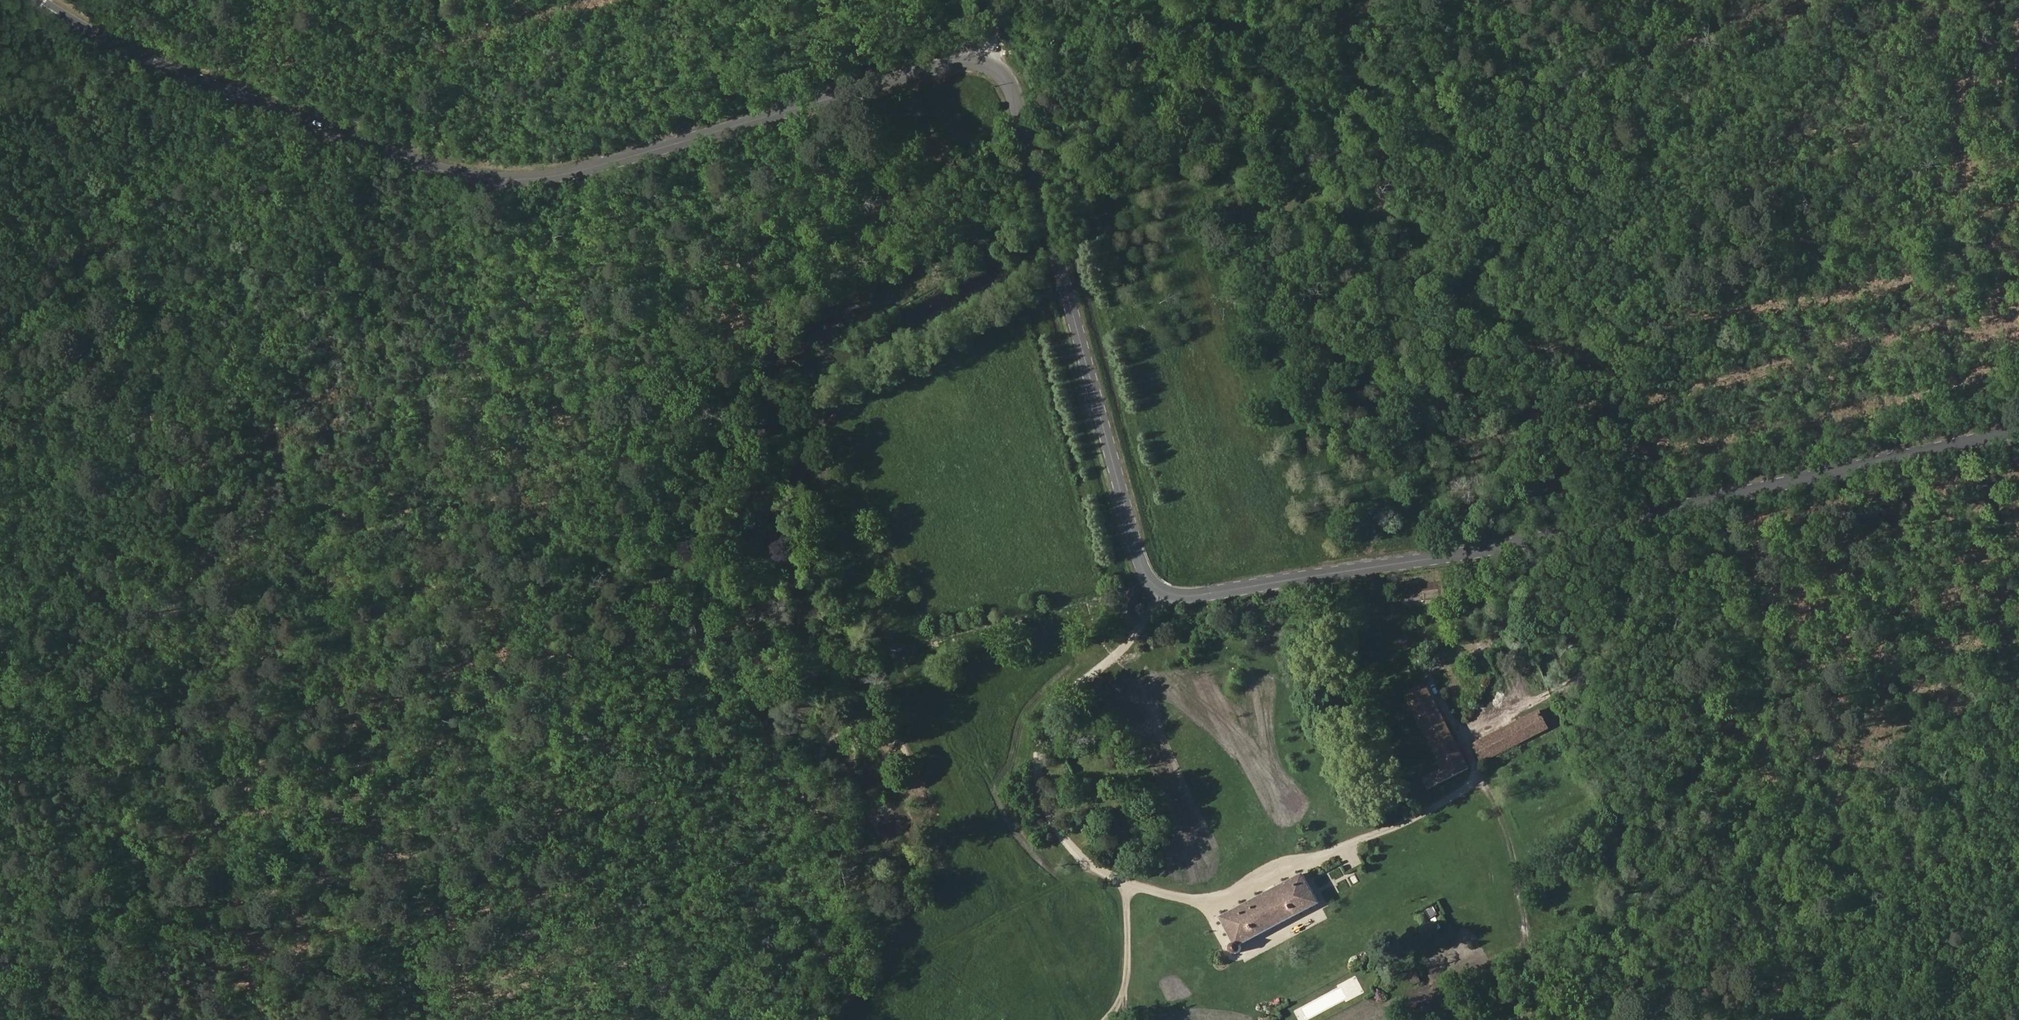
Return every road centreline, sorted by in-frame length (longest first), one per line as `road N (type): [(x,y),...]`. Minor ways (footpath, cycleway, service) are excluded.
road 1 (tertiary): [(2018,431),(1493,549),(1170,594),(1154,584),(1138,552),(1015,91),(993,68),(949,63),(575,173),(494,180),(420,164),(180,74),(40,0)]

